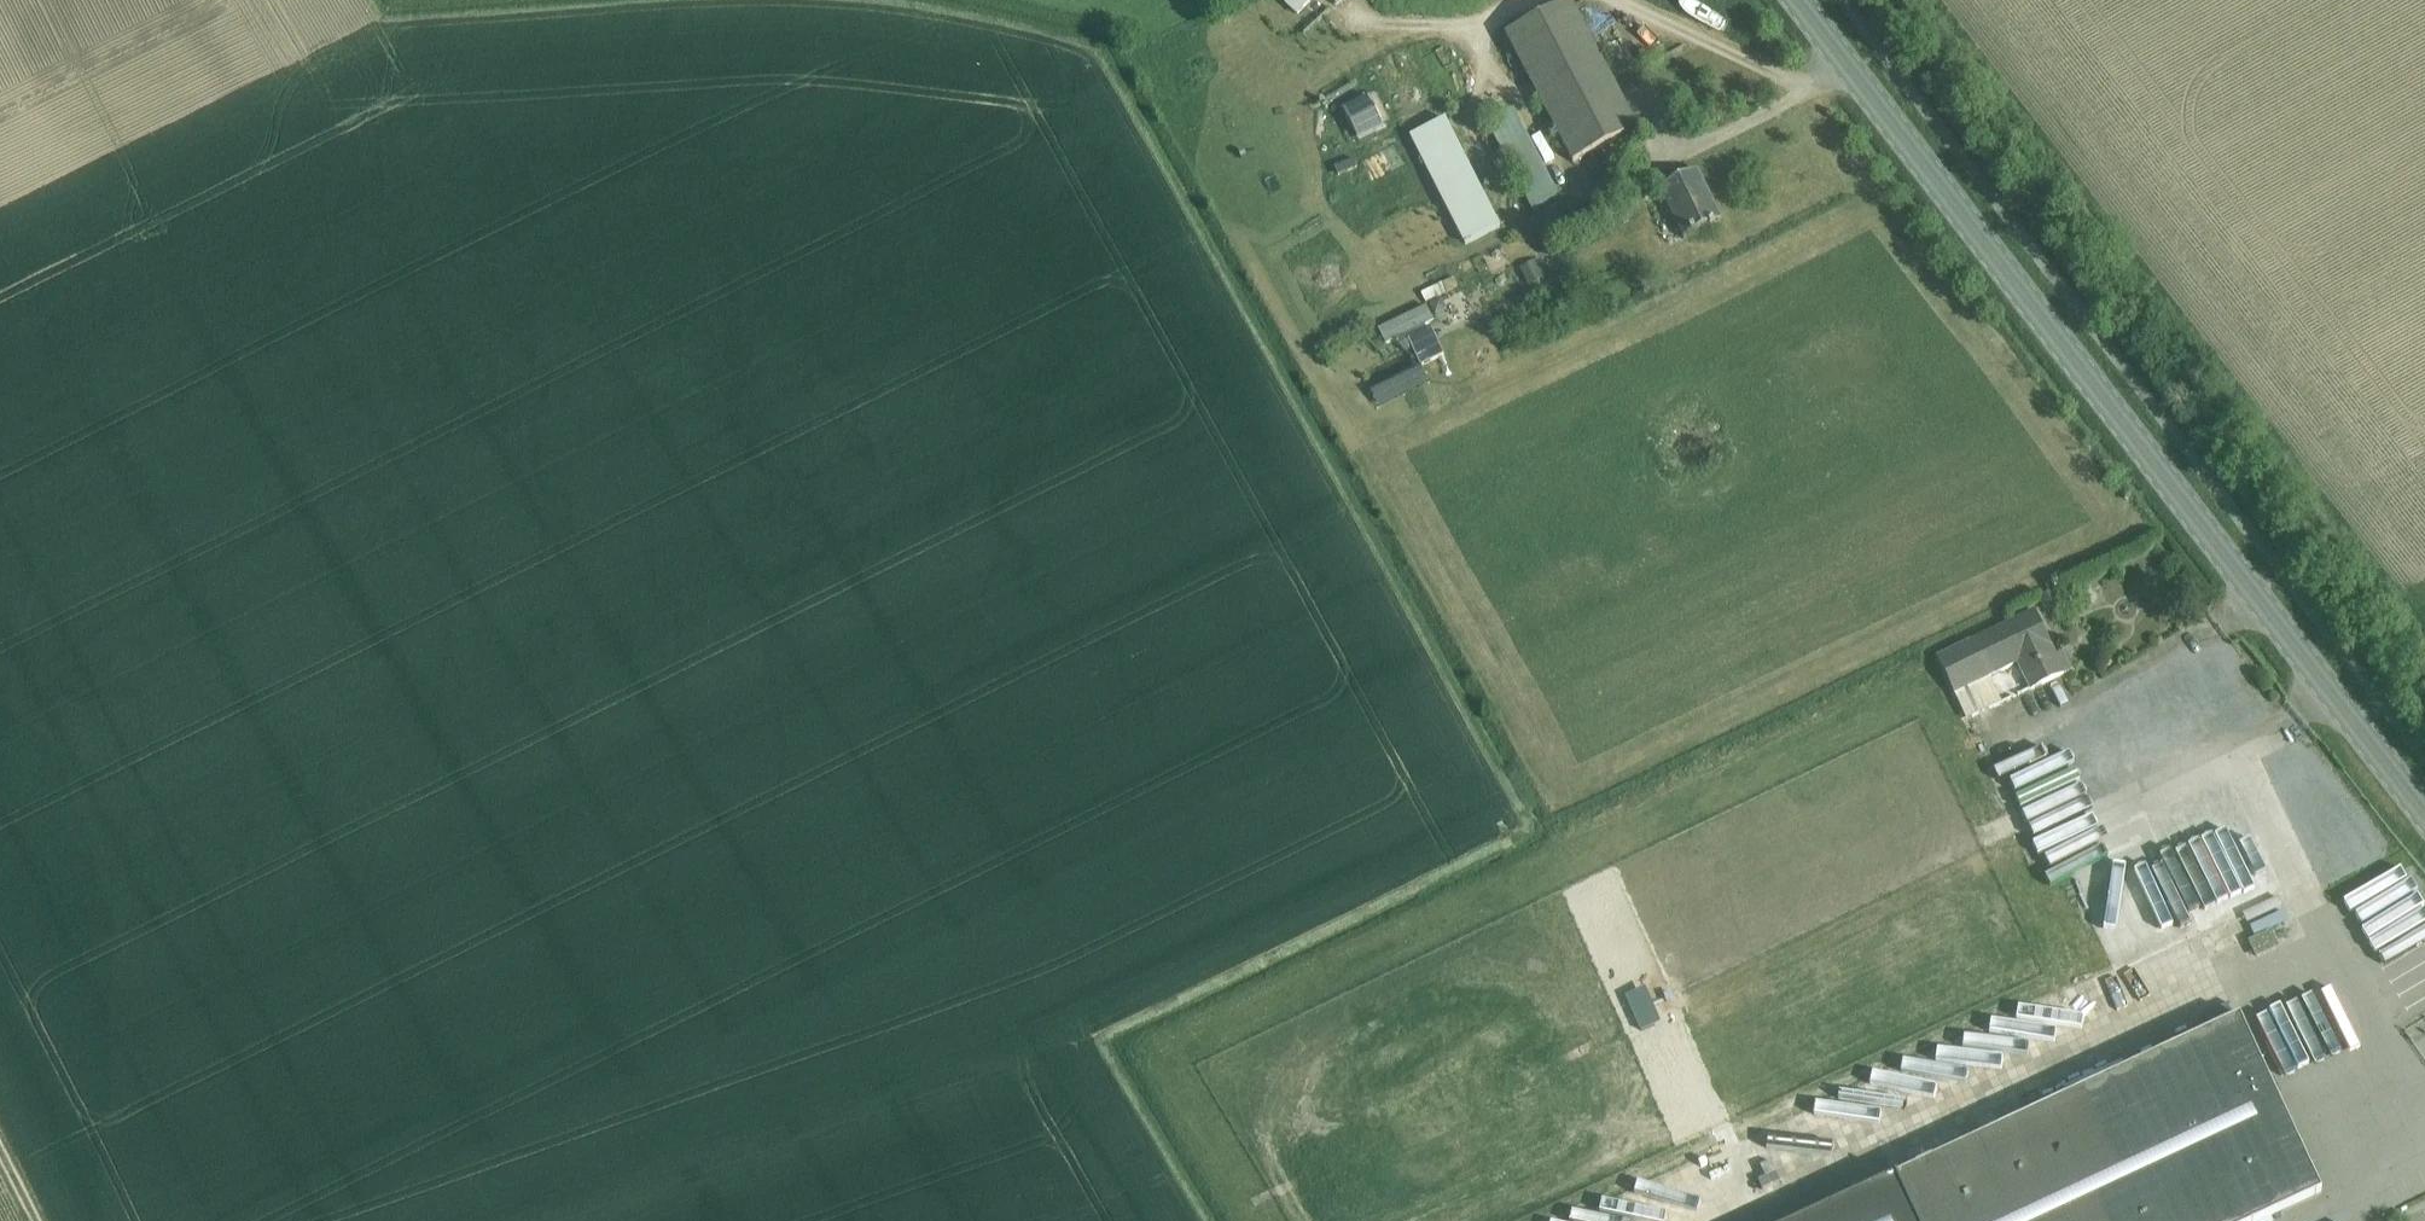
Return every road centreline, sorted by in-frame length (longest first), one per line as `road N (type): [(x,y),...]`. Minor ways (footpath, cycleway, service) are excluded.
road 1 (secondary): [(2424,820),(1798,0)]
road 2 (track): [(1851,69),(1596,196)]
road 3 (track): [(1609,0),(1814,89)]
road 4 (track): [(1360,25),(1477,25),(1521,0)]

